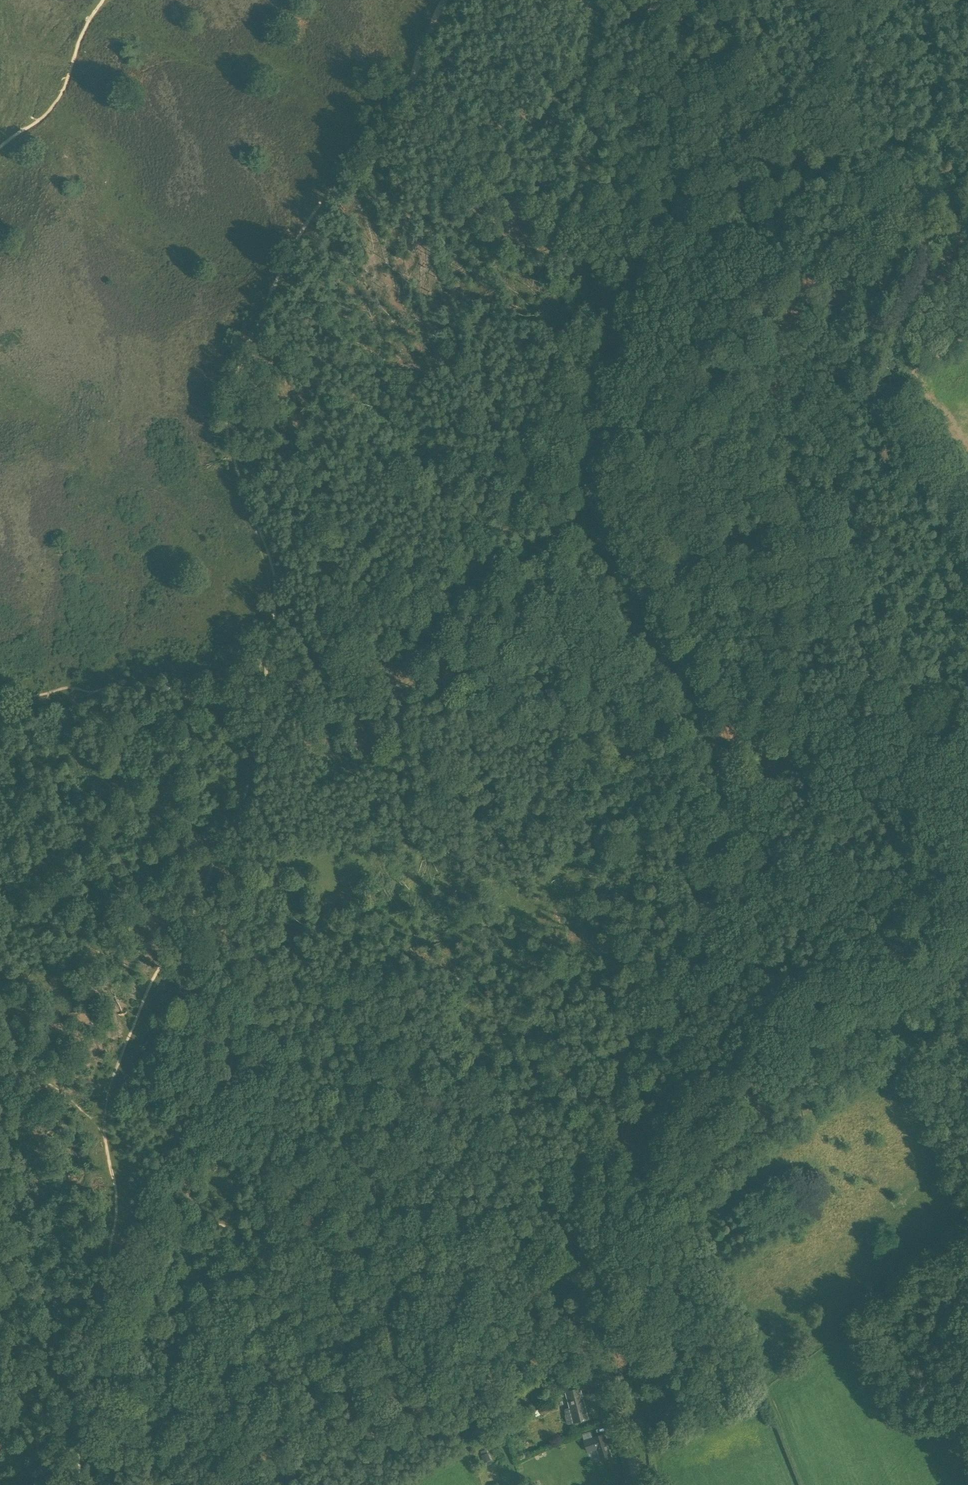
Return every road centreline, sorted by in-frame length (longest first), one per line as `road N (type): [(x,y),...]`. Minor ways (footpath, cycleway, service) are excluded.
road 1 (track): [(611,1384),(580,1306),(576,1248),(692,845),(702,757),(686,700),(614,565),(596,513),(588,393),(620,259),(652,208),(662,167),(690,129),(671,78),(675,0)]
road 2 (track): [(82,1484),(74,1419),(112,1306),(113,1077),(151,977),(192,920),(244,797),(270,652)]
road 3 (track): [(601,1355),(566,1355),(519,1335),(454,1277),(356,1212),(271,1245),(211,1220),(116,1208)]
road 4 (track): [(702,757),(611,657),(540,630),(491,632),(413,683),(382,690),(343,684),(307,650),(270,652)]
road 5 (track): [(0,700),(74,699),(123,683),(193,677),(270,652)]
road 6 (track): [(109,1140),(50,1085),(0,1053)]

